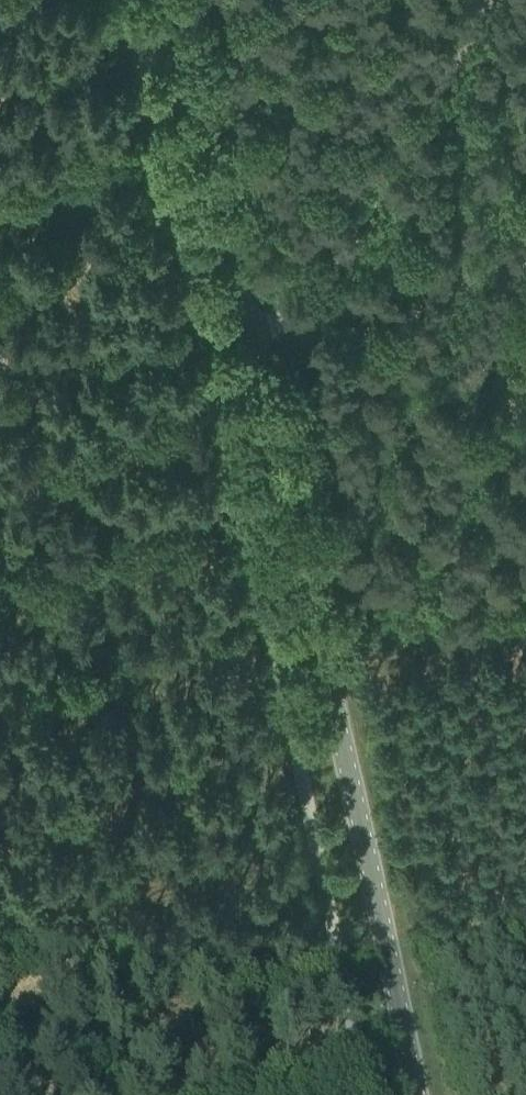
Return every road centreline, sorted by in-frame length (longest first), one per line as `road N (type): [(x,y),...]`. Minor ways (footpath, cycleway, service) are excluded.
road 1 (tertiary): [(417,1094),(249,342)]
road 2 (unclassified): [(249,342),(314,308),(485,0)]
road 3 (tertiary): [(249,342),(171,0)]
road 4 (track): [(525,617),(325,664)]

